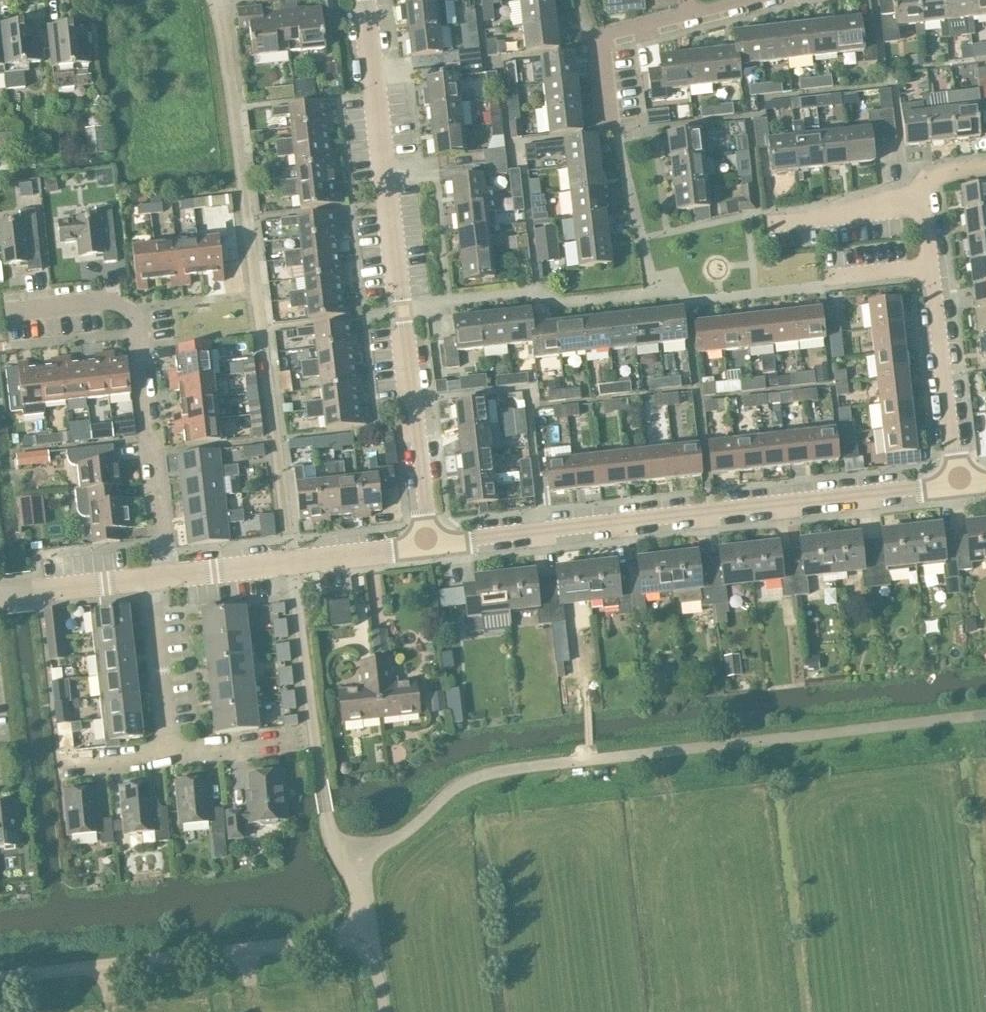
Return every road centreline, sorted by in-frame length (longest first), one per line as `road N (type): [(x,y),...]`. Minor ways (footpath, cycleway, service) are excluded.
road 1 (unclassified): [(345,861),(492,773),(985,716)]
road 2 (residential): [(294,562),(222,0)]
road 3 (residential): [(427,547),(357,0)]
road 4 (residential): [(427,547),(957,485)]
road 5 (residential): [(165,577),(136,319),(111,300),(8,311)]
road 6 (unclassified): [(369,934),(0,979)]
road 7 (residential): [(957,485),(930,265)]
road 8 (residential): [(320,780),(294,562)]
road 9 (residential): [(615,136),(596,41),(687,14)]
road 10 (residential): [(169,753),(150,579)]
road 11 (residential): [(0,597),(150,579)]
road 12 (residential): [(776,221),(924,201)]
road 13 (residential): [(294,562),(427,547)]
road 14 (residential): [(165,577),(294,562)]
road 15 (residential): [(169,753),(294,738)]

